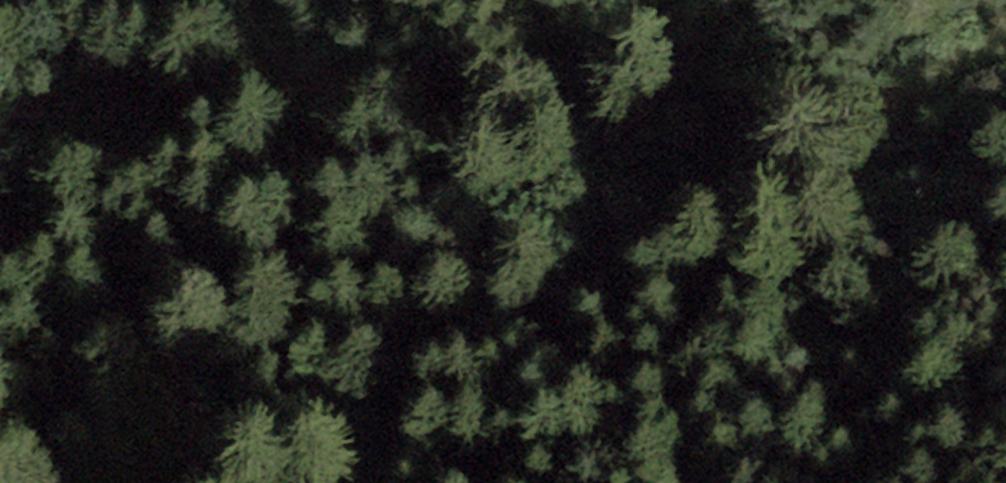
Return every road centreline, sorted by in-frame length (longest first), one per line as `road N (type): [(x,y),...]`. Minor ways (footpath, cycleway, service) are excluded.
road 1 (track): [(181,482),(174,350),(226,279),(316,232),(399,251),(469,285),(654,262),(763,173),(988,82),(1005,84)]
road 2 (track): [(0,92),(626,93),(823,0)]

